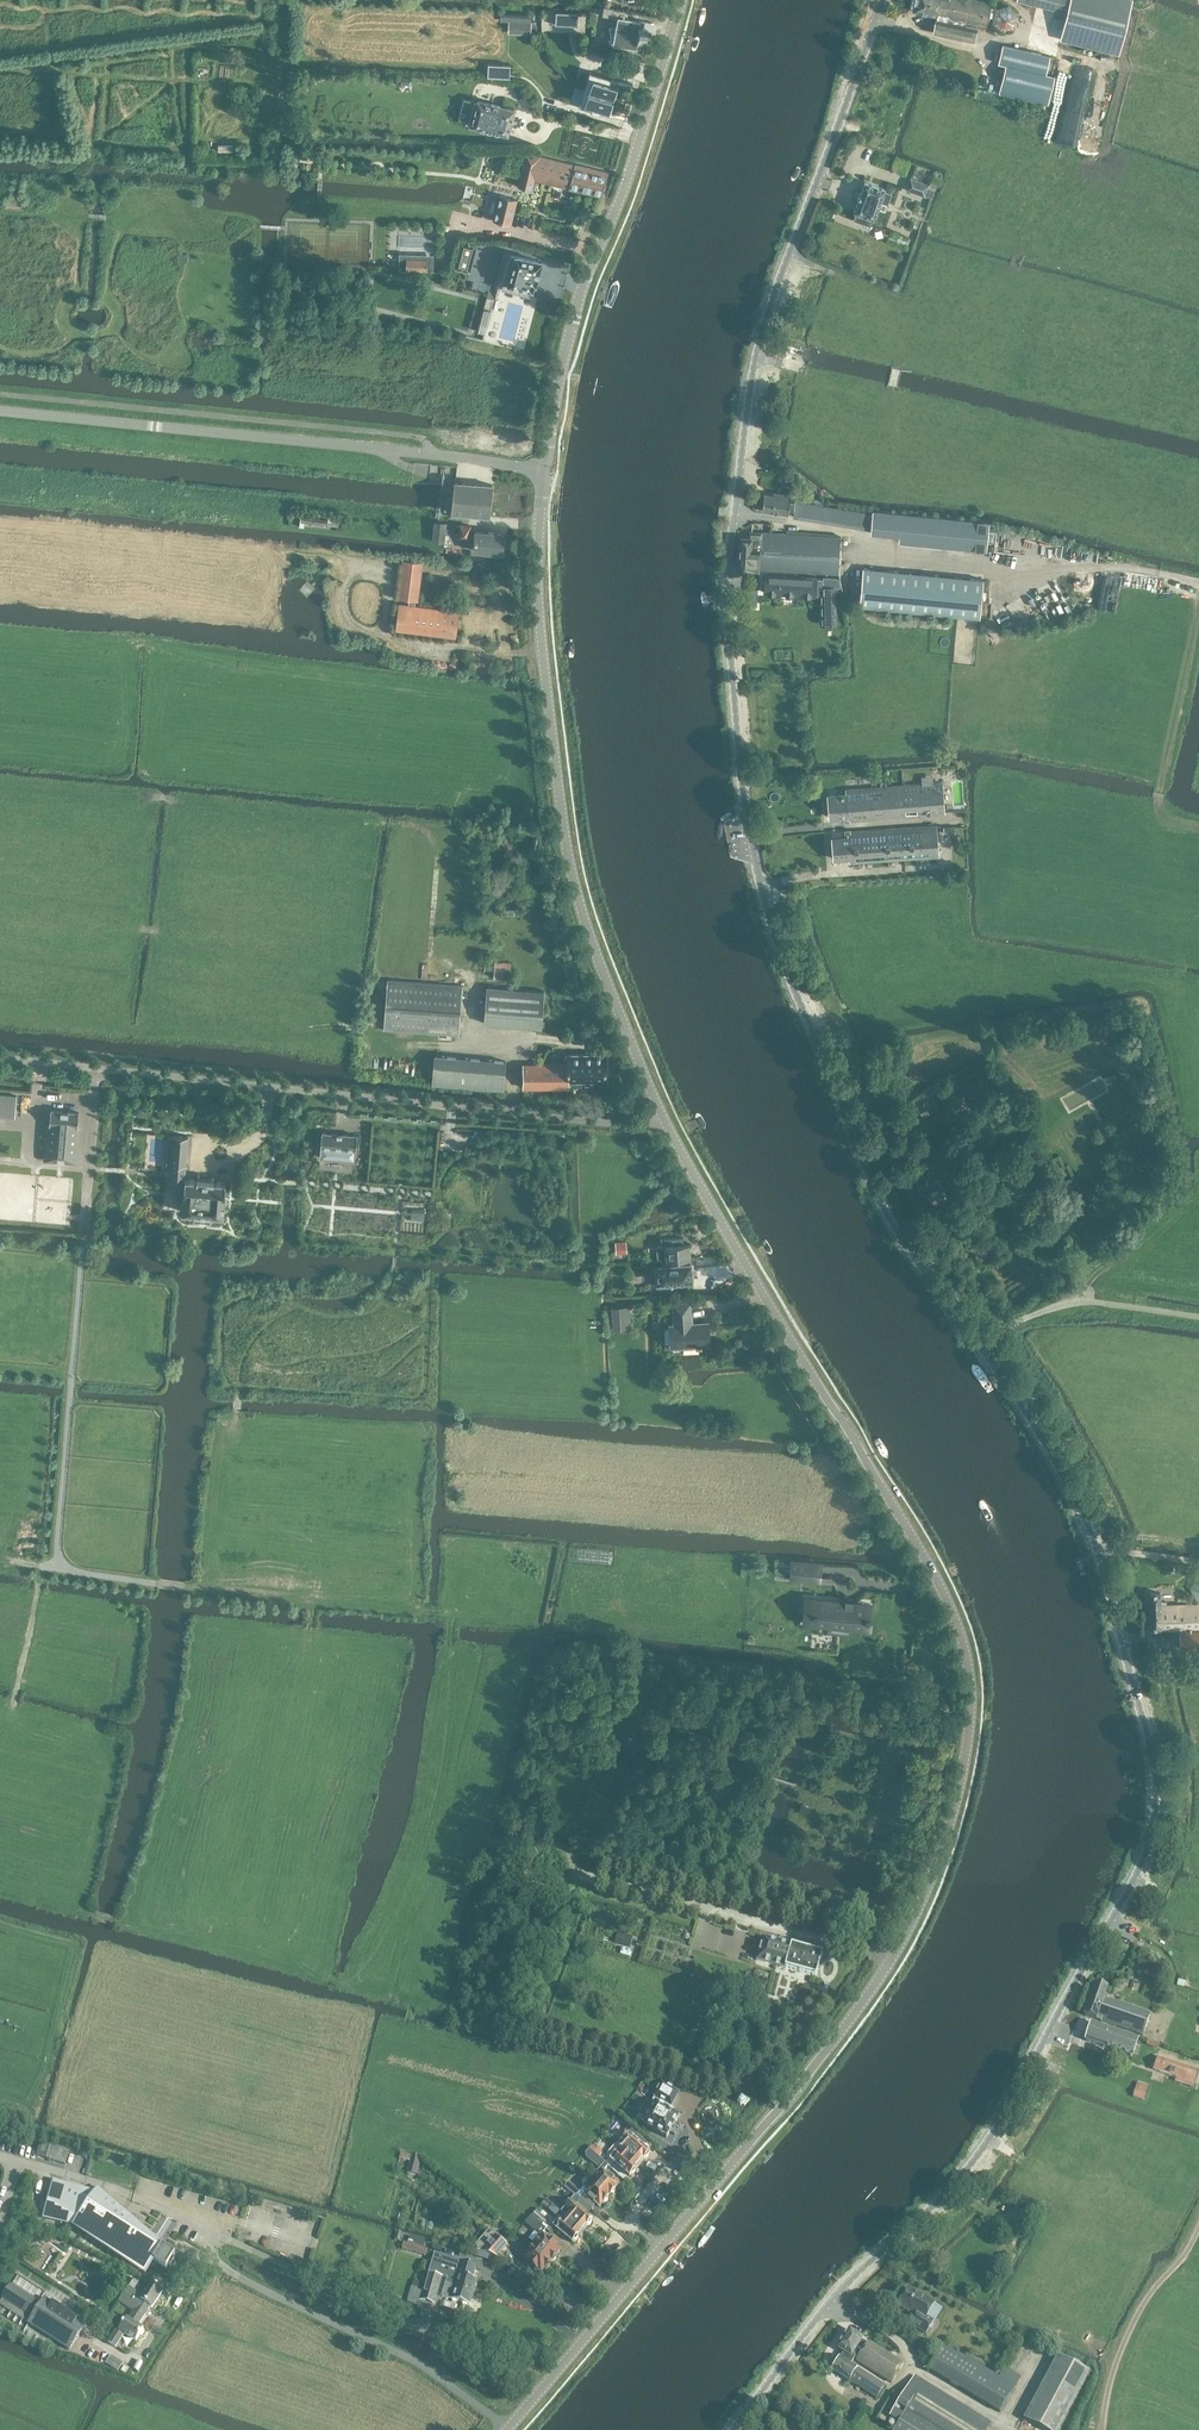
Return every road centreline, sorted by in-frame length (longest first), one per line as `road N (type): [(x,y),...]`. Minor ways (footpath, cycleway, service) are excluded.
road 1 (unclassified): [(736,2429),(831,2305),(954,2186),(1037,2067),(1145,1861),(1159,1826),(1162,1775),(1079,1505),(879,1190),(781,957),(742,782),(725,574),(759,353),(881,0)]
road 2 (tertiary): [(506,2429),(797,2090),(893,1960),(948,1840),(971,1697),(948,1603),(659,1116),(598,959),(560,805),(542,650),(542,470)]
road 3 (track): [(0,1057),(638,1125),(659,1116)]
road 4 (unclassified): [(542,470),(0,410)]
road 5 (tertiary): [(542,470),(579,298),(683,0)]
road 6 (track): [(1198,583),(1074,565),(975,568),(736,512)]
road 7 (track): [(430,1840),(453,1624),(444,1613),(310,1603)]
road 8 (track): [(1198,80),(1078,60),(1035,41),(974,48),(875,22)]
road 9 (track): [(57,1566),(82,1240)]
road 10 (track): [(310,1603),(44,1566)]
road 11 (track): [(1198,2231),(1128,2337),(1103,2429)]
road 12 (track): [(831,2305),(908,2344),(923,2373),(1007,2429)]
road 13 (track): [(1198,2166),(1019,2159),(986,2141)]
road 14 (track): [(403,2033),(414,2004),(430,1840)]
road 15 (track): [(891,391),(898,342),(887,313),(835,275)]
road 16 (track): [(13,1706),(44,1566)]
road 17 (track): [(0,1160),(33,1163),(43,1062)]

